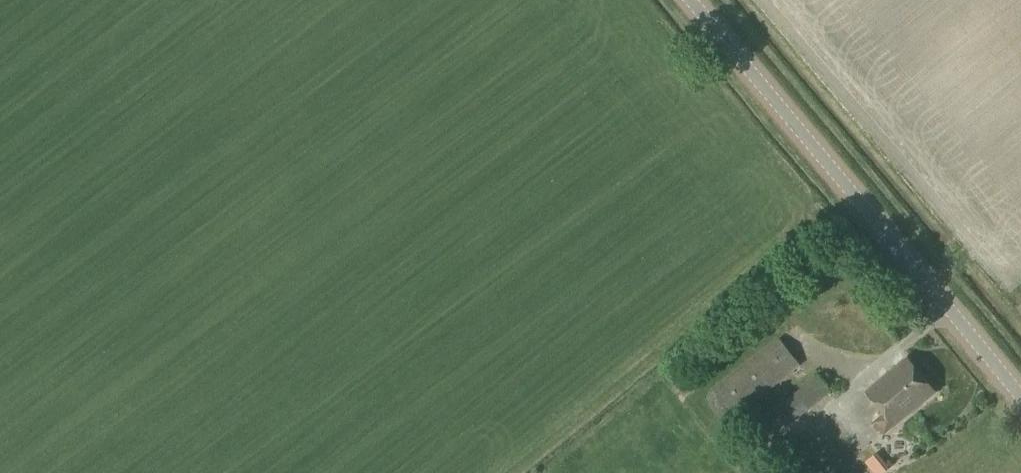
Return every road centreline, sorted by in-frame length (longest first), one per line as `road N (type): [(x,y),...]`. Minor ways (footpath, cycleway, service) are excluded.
road 1 (secondary): [(1020,397),(690,0)]

